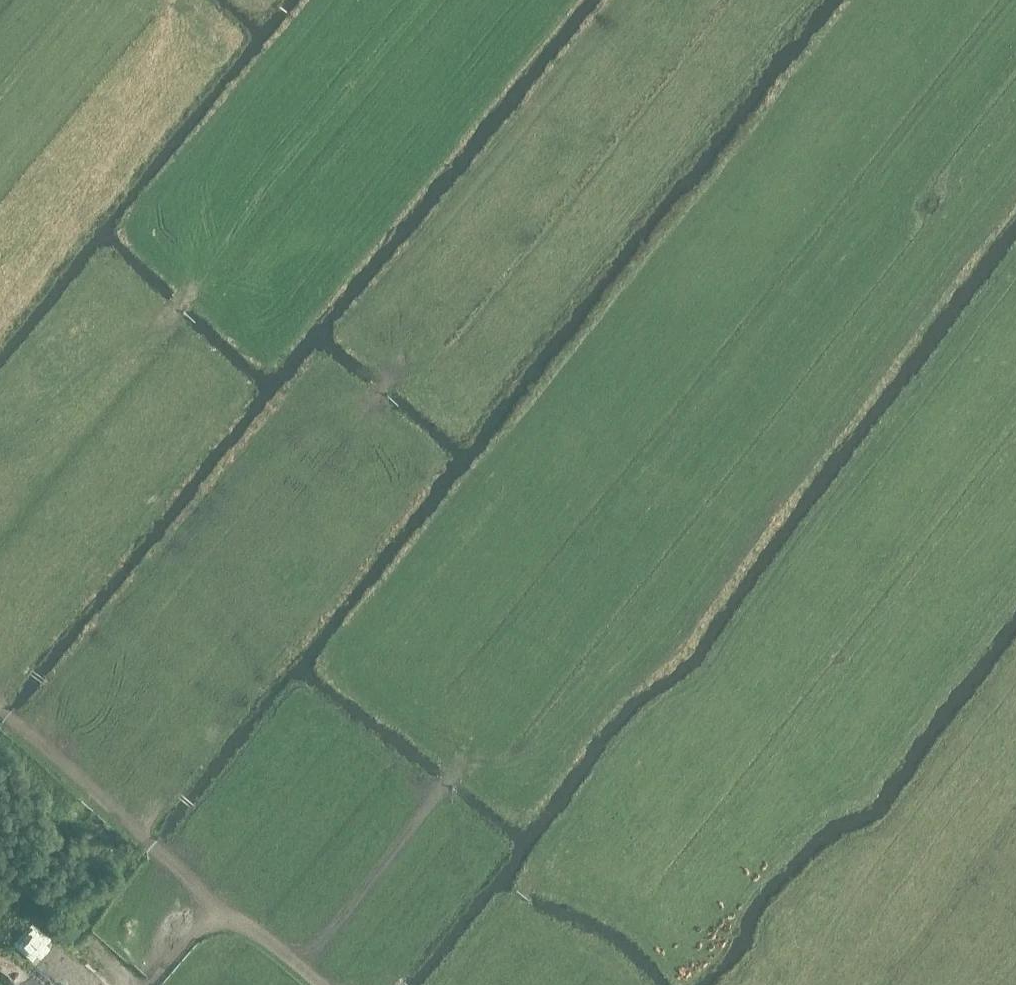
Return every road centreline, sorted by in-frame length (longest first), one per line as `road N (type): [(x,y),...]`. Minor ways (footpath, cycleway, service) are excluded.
road 1 (track): [(314,984),(236,921),(200,925),(203,895),(0,710)]

